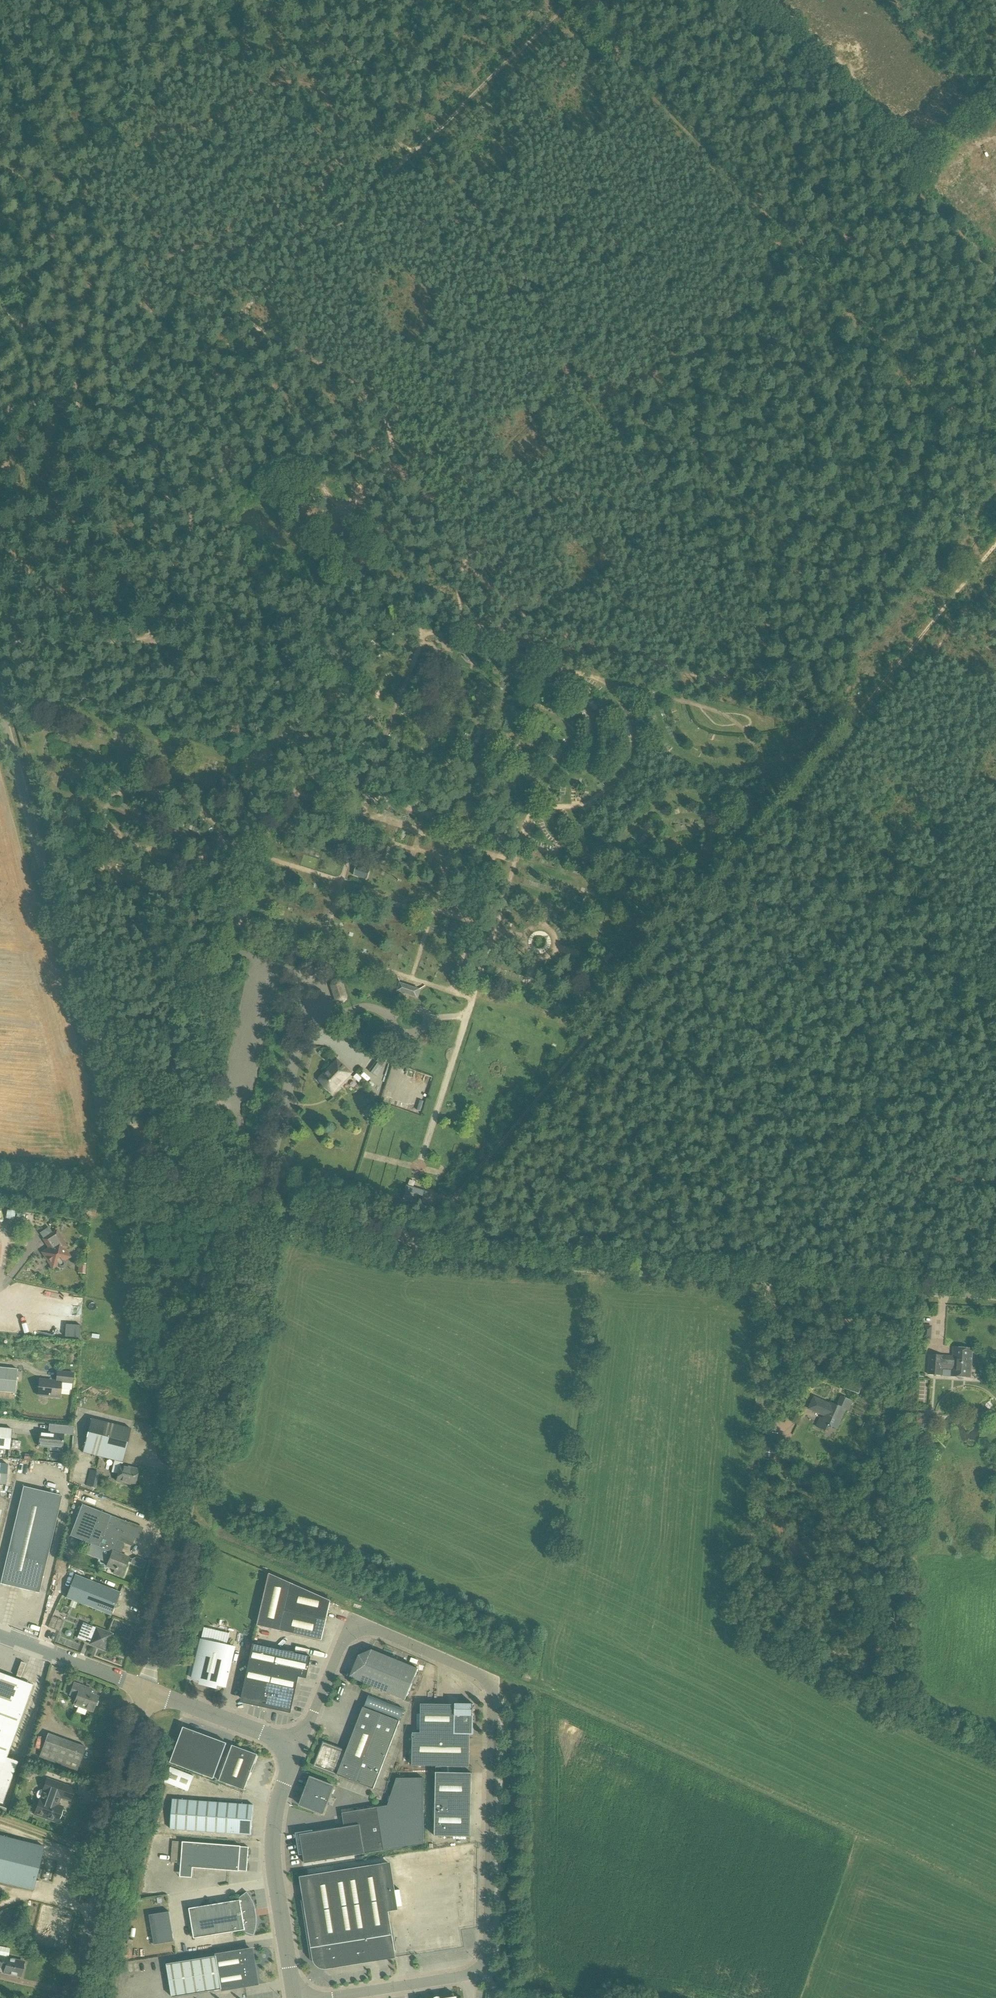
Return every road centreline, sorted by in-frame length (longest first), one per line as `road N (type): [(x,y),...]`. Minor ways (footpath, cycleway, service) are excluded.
road 1 (unclassified): [(995,1297),(513,1262),(260,1216)]
road 2 (unclassified): [(337,1997),(469,1977),(489,1957),(496,1698),(483,1677),(356,1629),(299,1748)]
road 3 (track): [(414,1245),(855,717)]
road 4 (track): [(995,460),(872,340),(561,7)]
road 5 (track): [(91,207),(107,160),(121,148),(208,128),(266,94),(279,76),(323,92),(335,162),(291,188),(263,229),(241,244),(209,239),(149,248),(129,264)]
road 6 (unclassified): [(148,1691),(260,1216)]
road 7 (unclassified): [(110,1188),(94,1068),(0,717)]
road 8 (track): [(561,7),(333,235),(237,316)]
road 9 (track): [(838,704),(691,673),(630,651),(526,602),(460,558)]
road 10 (unclassified): [(76,1997),(148,1691)]
road 11 (track): [(346,505),(301,469),(237,479),(224,510),(232,551),(200,592),(198,623),(177,632)]
road 12 (track): [(46,171),(271,0)]
road 13 (track): [(575,378),(503,455),(360,558)]
road 14 (track): [(309,84),(298,87),(297,102),(273,124),(146,217),(110,233)]
road 15 (unclassified): [(295,1997),(274,1838),(299,1748)]
road 16 (track): [(855,717),(995,539)]
road 17 (track): [(0,447),(29,475),(46,521),(33,551),(63,603),(46,626),(48,639)]
road 18 (track): [(164,300),(113,336),(99,389),(0,420)]
road 19 (track): [(210,321),(219,372),(217,428),(227,451),(238,463),(297,469)]
road 20 (track): [(394,461),(462,542),(432,632)]
road 21 (track): [(289,0),(407,161)]
road 22 (track): [(35,151),(95,213),(116,256),(164,300)]
road 23 (track): [(394,461),(346,505),(360,558),(333,626)]
road 24 (unclassified): [(299,1748),(148,1691)]
road 25 (unclassified): [(148,1691),(0,1634)]
road 26 (unclassified): [(260,1216),(110,1188)]
road 27 (track): [(0,300),(40,331),(68,368),(80,401)]

